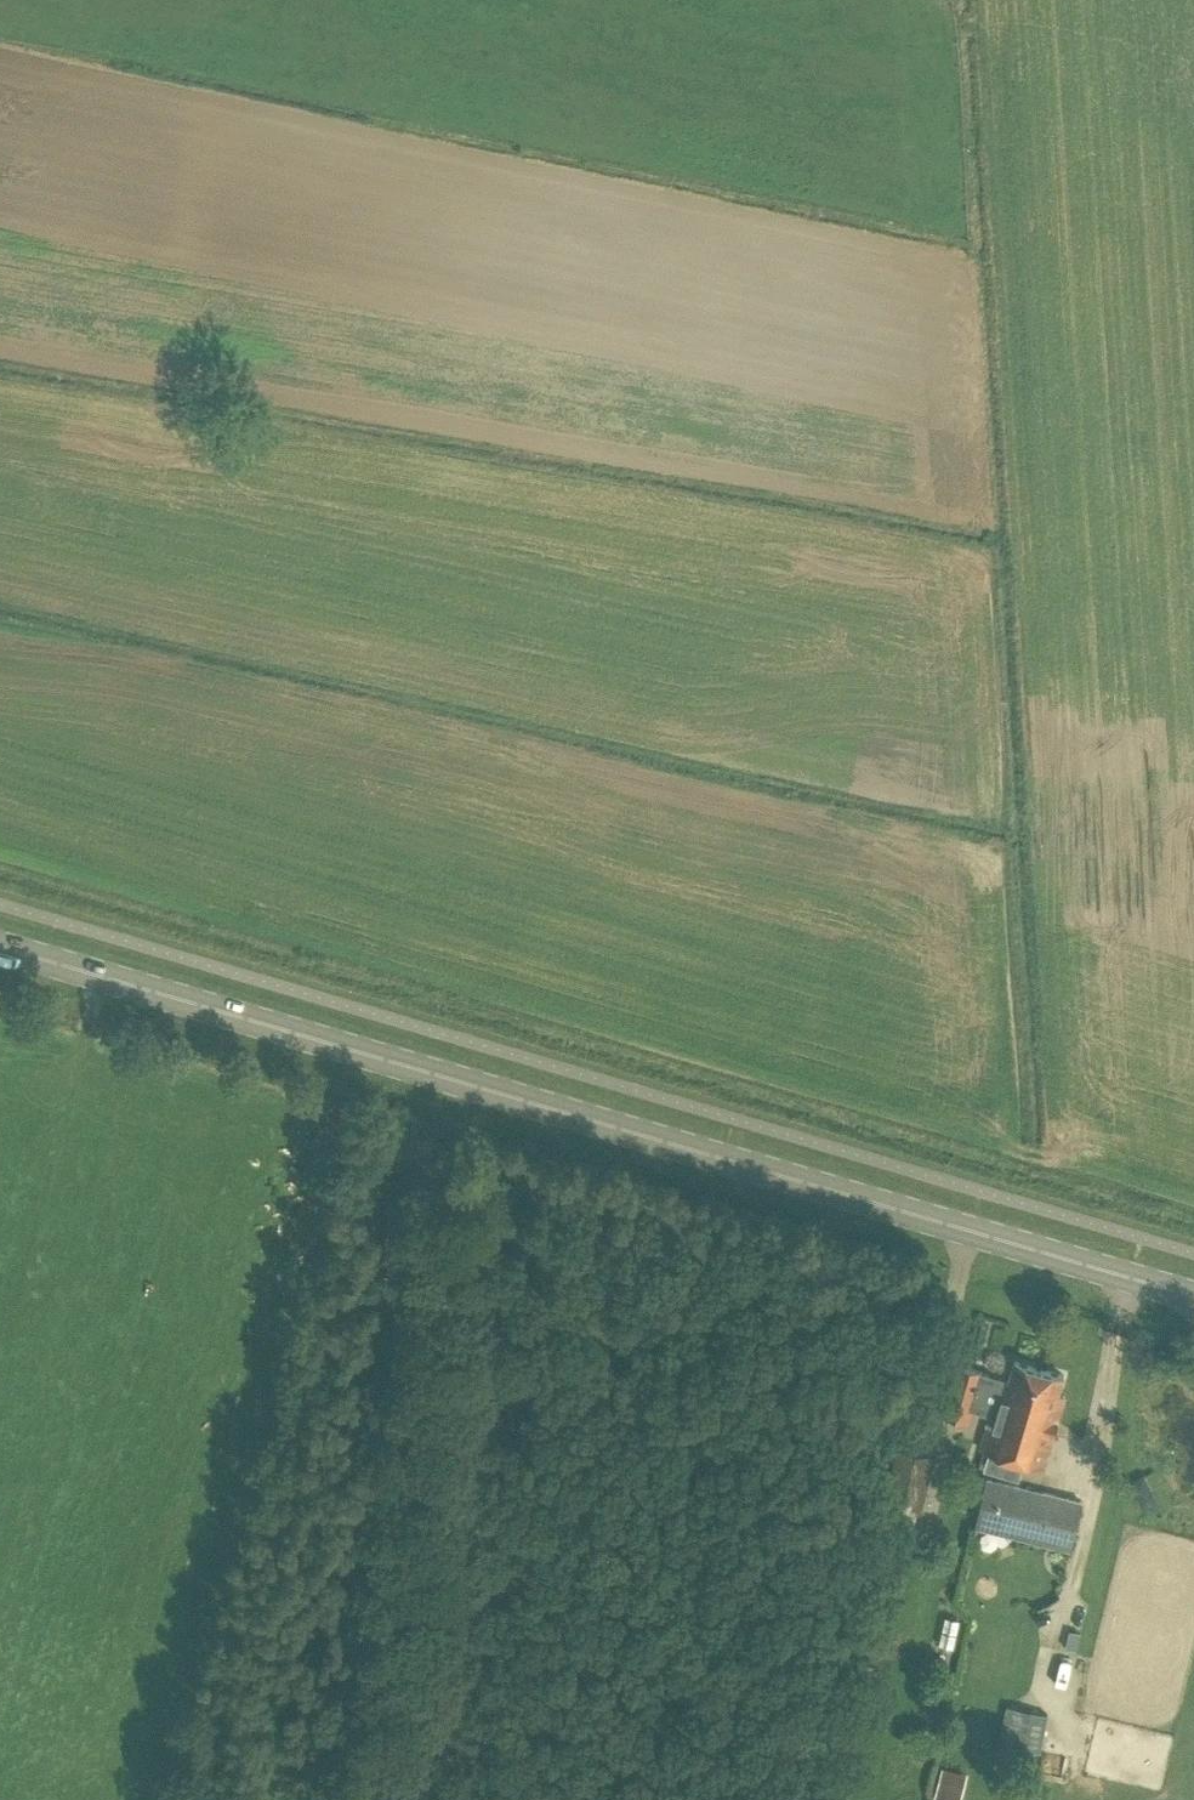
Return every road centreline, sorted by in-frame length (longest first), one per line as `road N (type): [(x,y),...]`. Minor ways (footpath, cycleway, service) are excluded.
road 1 (secondary): [(1193,1300),(0,950)]

